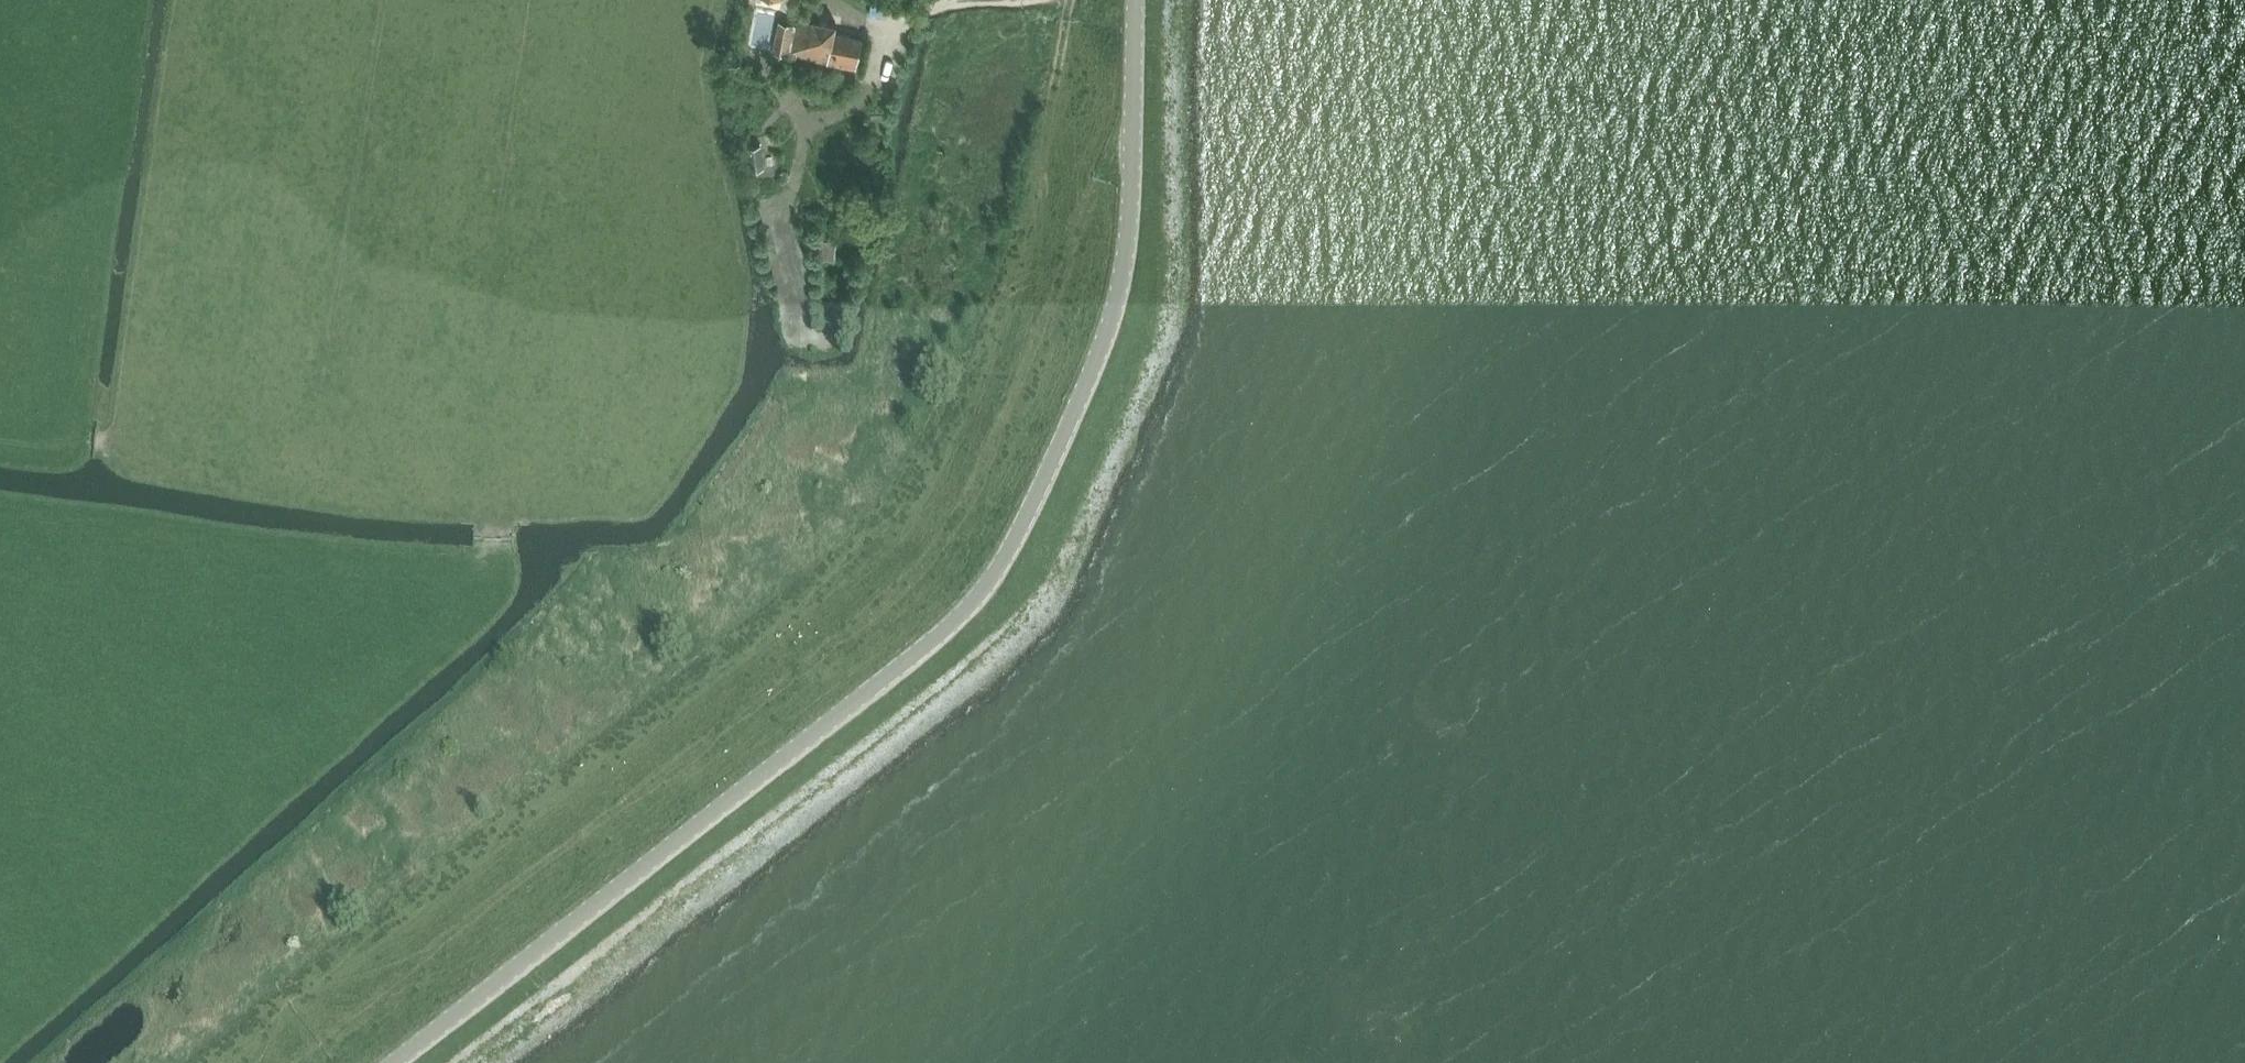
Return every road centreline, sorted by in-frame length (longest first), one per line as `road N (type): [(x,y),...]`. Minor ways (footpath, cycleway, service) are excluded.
road 1 (tertiary): [(396,1062),(943,634),(1007,560),(1121,297),(1138,0)]

